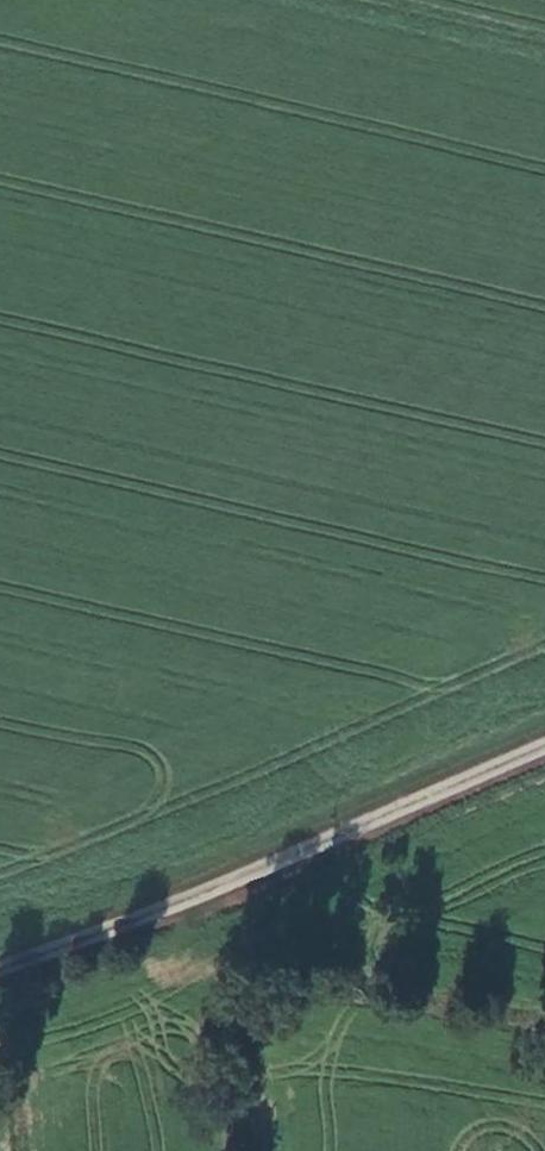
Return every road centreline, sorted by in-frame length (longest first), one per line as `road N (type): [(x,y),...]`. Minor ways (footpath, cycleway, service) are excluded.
road 1 (unclassified): [(0,970),(544,748)]

